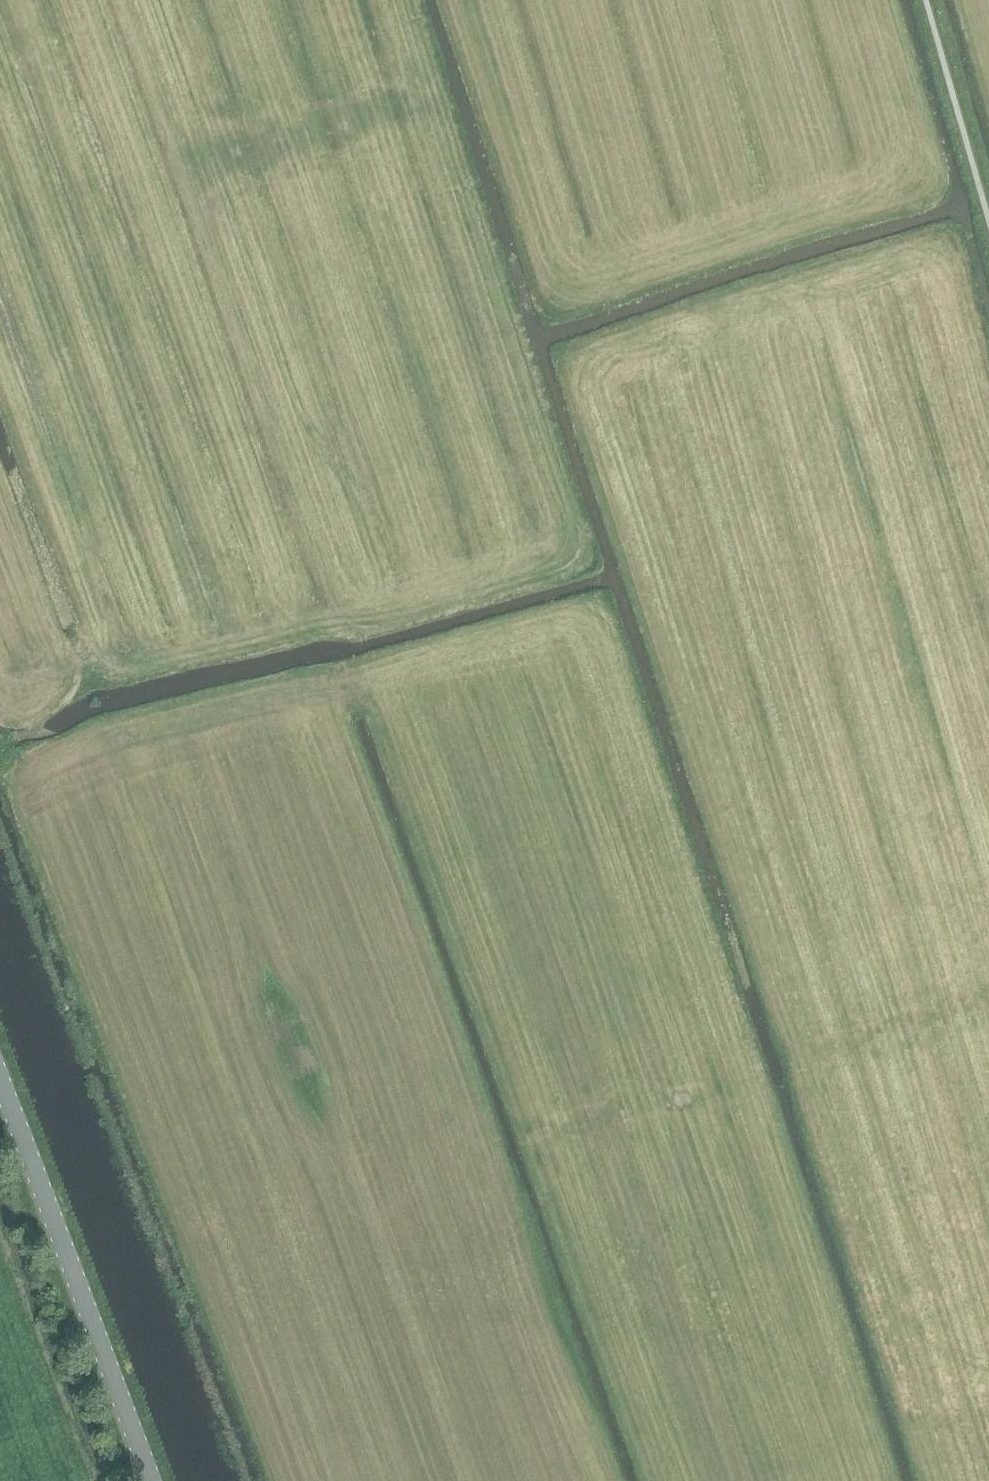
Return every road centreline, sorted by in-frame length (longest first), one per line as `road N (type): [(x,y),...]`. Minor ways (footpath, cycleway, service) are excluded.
road 1 (tertiary): [(152,1480),(0,1078)]

